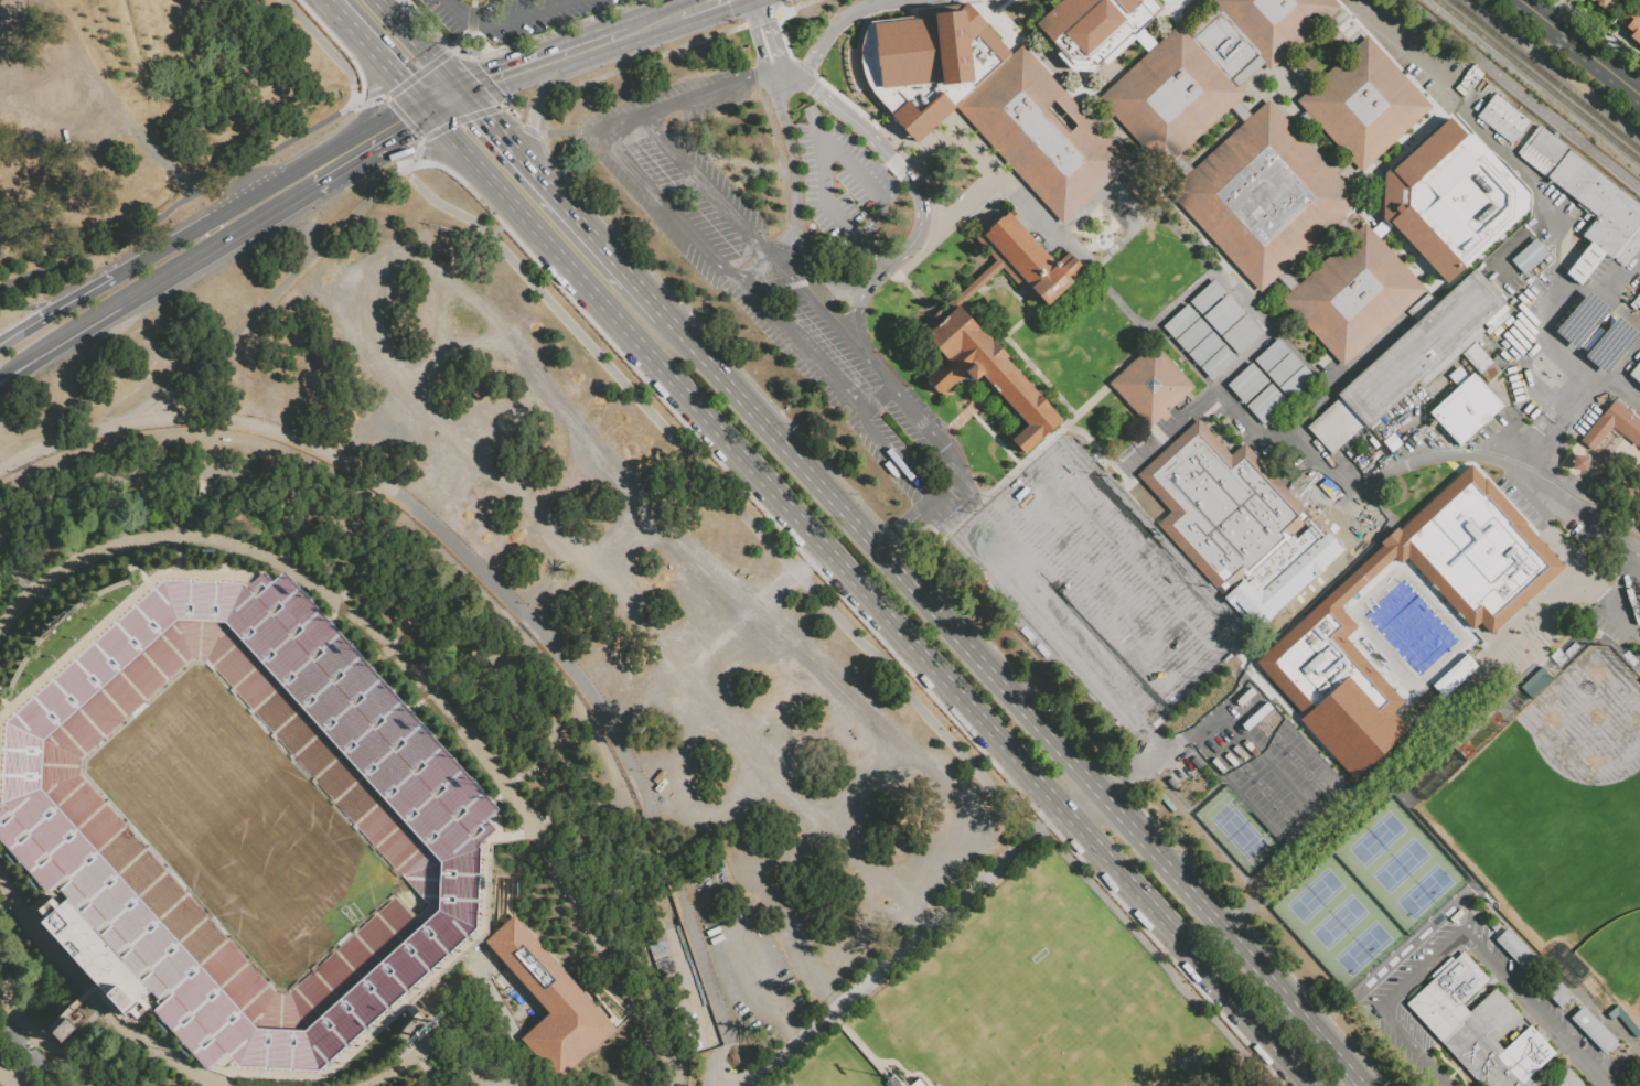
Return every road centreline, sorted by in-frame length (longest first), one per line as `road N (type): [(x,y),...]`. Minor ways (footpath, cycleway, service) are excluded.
road 1 (primary): [(544,239),(836,559)]
road 2 (primary): [(1360,1085),(1094,786)]
road 3 (primary): [(1066,811),(1307,1085)]
road 4 (secondary): [(9,374),(317,189)]
road 5 (primary): [(836,559),(1066,811)]
road 6 (primary): [(1094,786),(879,549)]
road 7 (primary): [(879,549),(664,313)]
road 8 (secondary): [(460,90),(652,26)]
road 9 (primary): [(664,313),(544,179)]
road 10 (primary): [(544,179),(529,141),(532,118),(546,85),(580,52)]
road 11 (primary): [(1528,0),(1639,90)]
road 12 (secondary): [(112,278),(0,344)]
road 13 (primary): [(544,179),(460,90)]
road 14 (primary): [(460,90),(379,0)]

